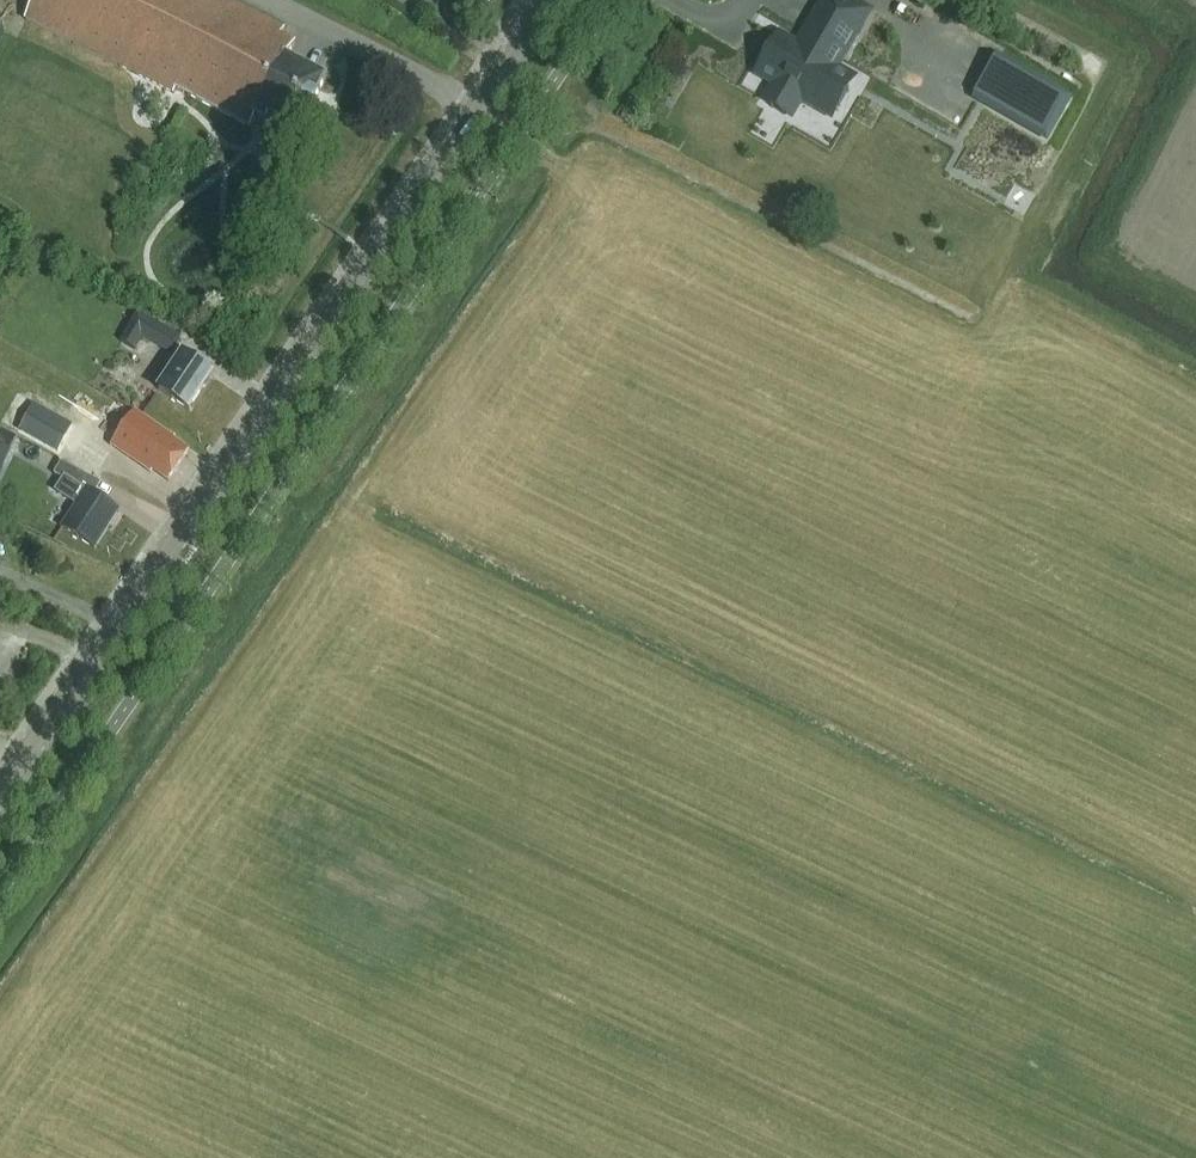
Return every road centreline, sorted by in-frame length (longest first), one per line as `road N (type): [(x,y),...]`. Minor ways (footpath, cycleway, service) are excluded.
road 1 (secondary): [(0,798),(553,0)]

